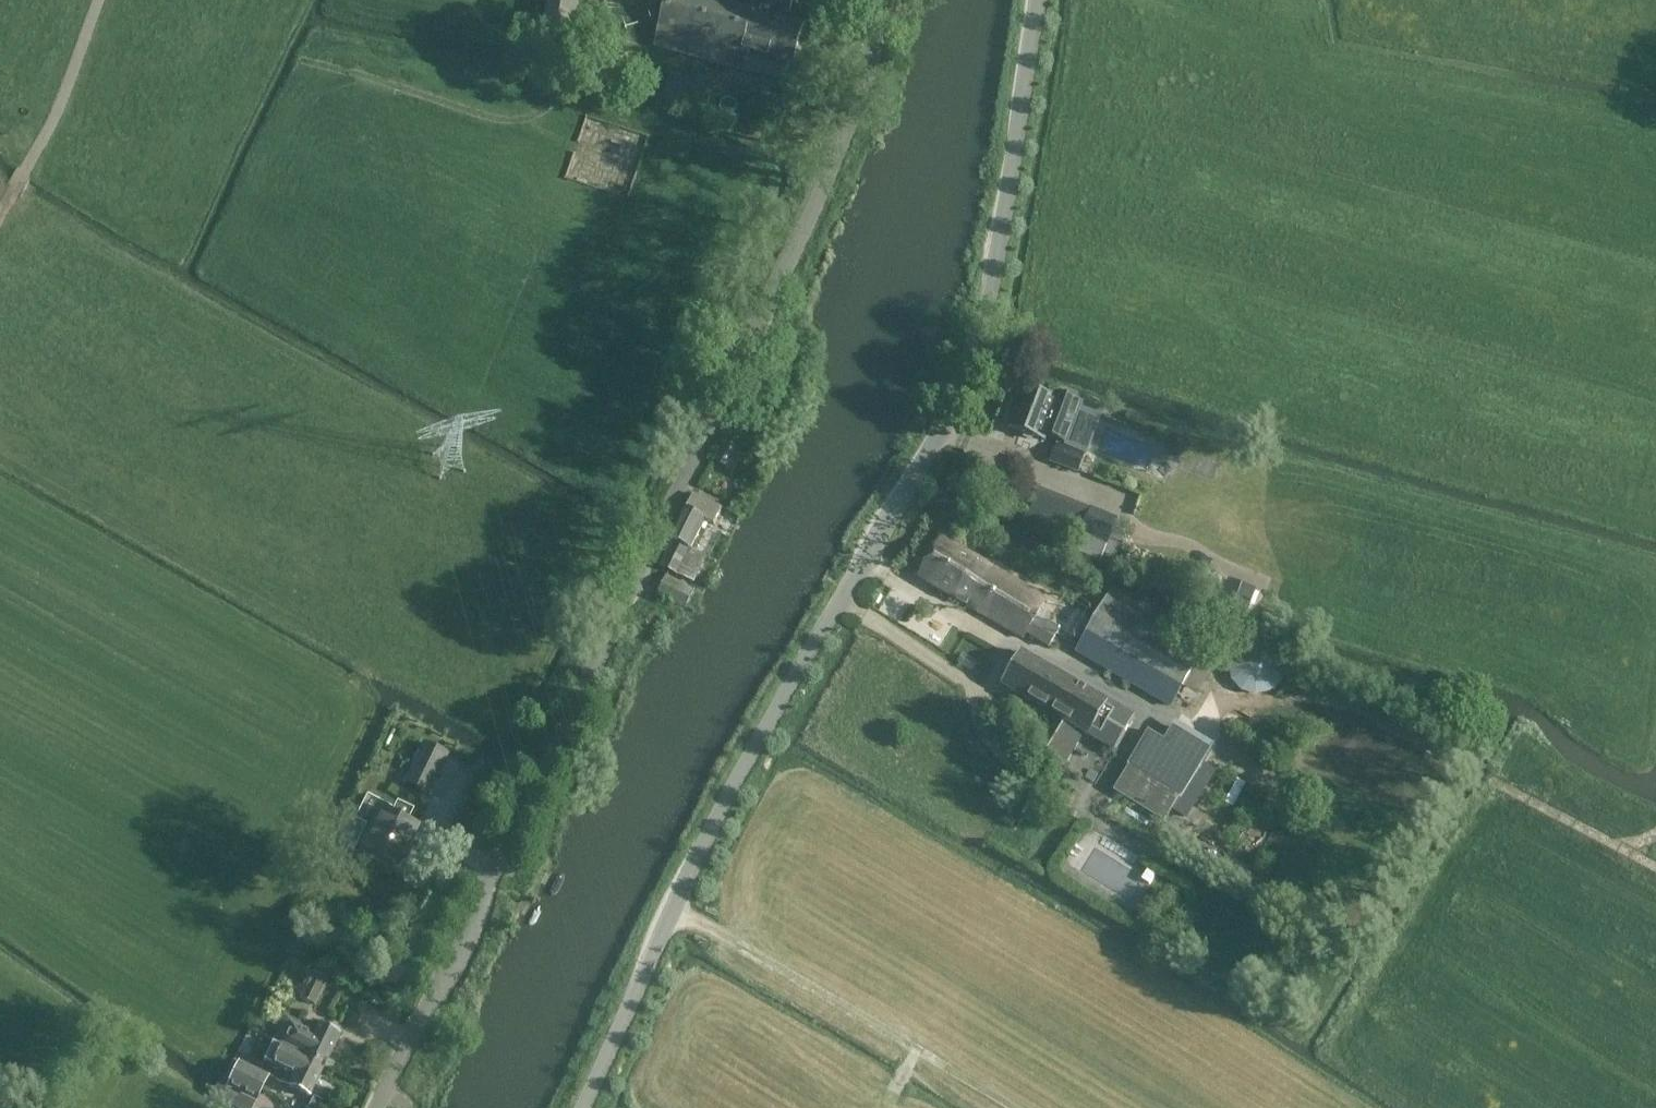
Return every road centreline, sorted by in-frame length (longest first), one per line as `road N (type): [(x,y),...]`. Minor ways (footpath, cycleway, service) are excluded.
road 1 (unclassified): [(379,1107),(777,289),(853,98),(876,0)]
road 2 (unclassified): [(575,1107),(819,631),(919,473),(976,342),(1041,0)]
road 3 (track): [(1629,849),(1485,773),(1256,769),(1185,721),(1003,639),(864,560)]
road 4 (track): [(512,728),(0,448)]
road 5 (track): [(1655,258),(1400,116),(1149,0)]
road 6 (track): [(923,1052),(1023,865),(1076,803)]
road 7 (track): [(923,1052),(672,908)]
road 8 (track): [(0,218),(49,133),(100,0)]
road 9 (track): [(889,1097),(923,1052),(1015,1107)]

